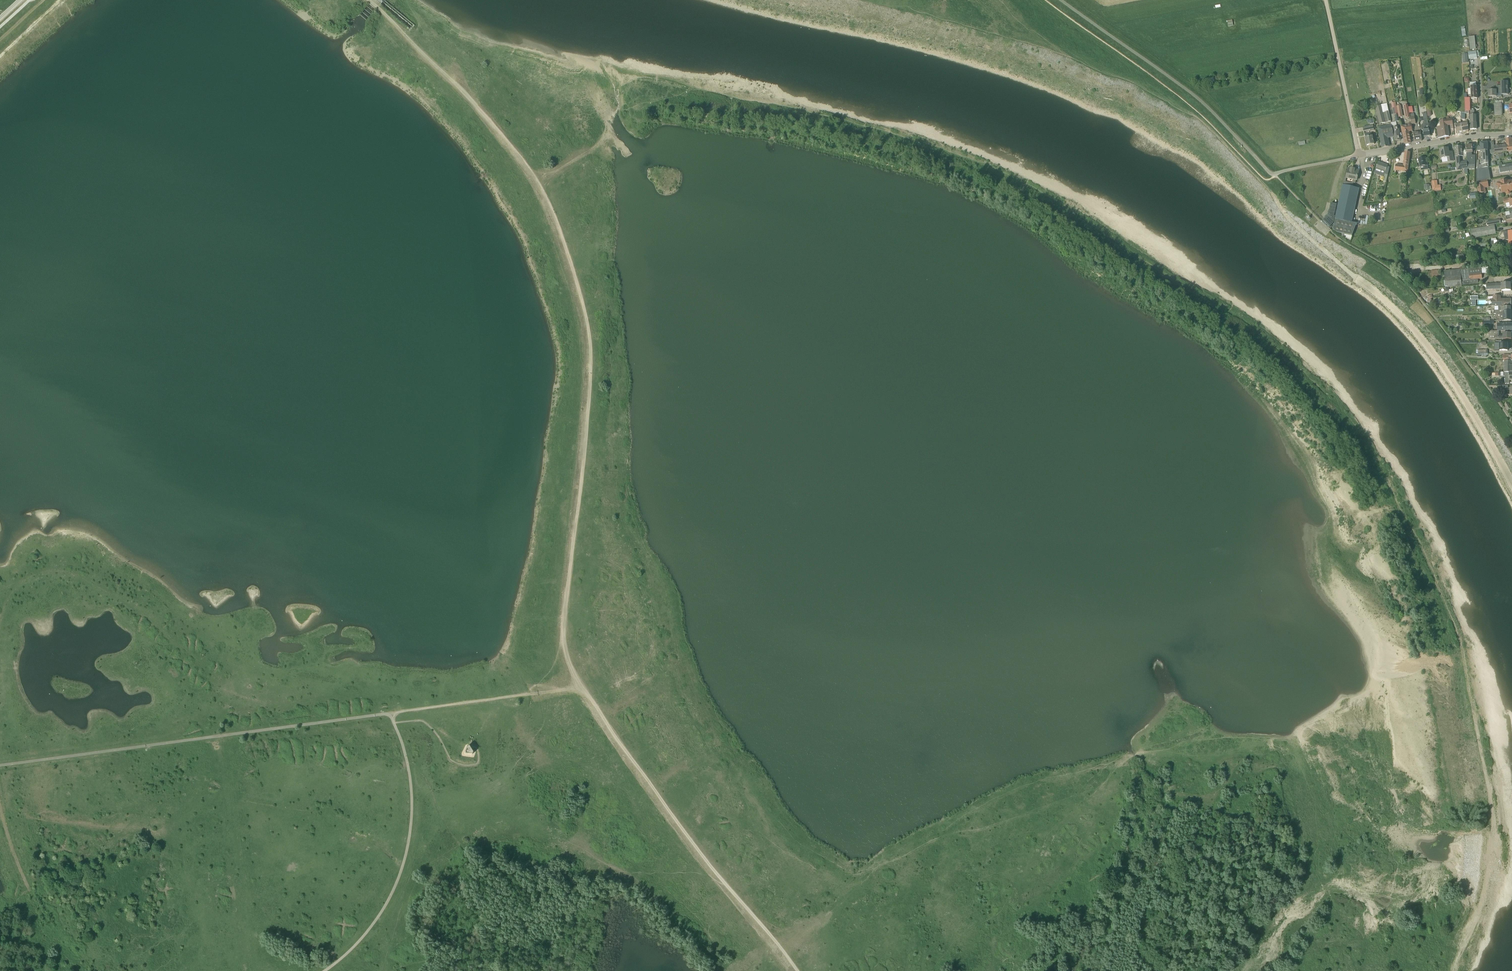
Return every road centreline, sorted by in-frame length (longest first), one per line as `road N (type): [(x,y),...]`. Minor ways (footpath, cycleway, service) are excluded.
road 1 (track): [(577,687),(563,635),(588,344),(572,271),(522,162),(367,0)]
road 2 (unclassified): [(1272,194),(1420,337),(1511,485)]
road 3 (track): [(794,970),(577,687)]
road 4 (track): [(1455,970),(1477,916),(1494,822),(1472,707)]
road 5 (track): [(389,714),(577,687)]
road 6 (unclassified): [(1359,155),(1326,0)]
road 7 (residential): [(1359,155),(1479,135)]

